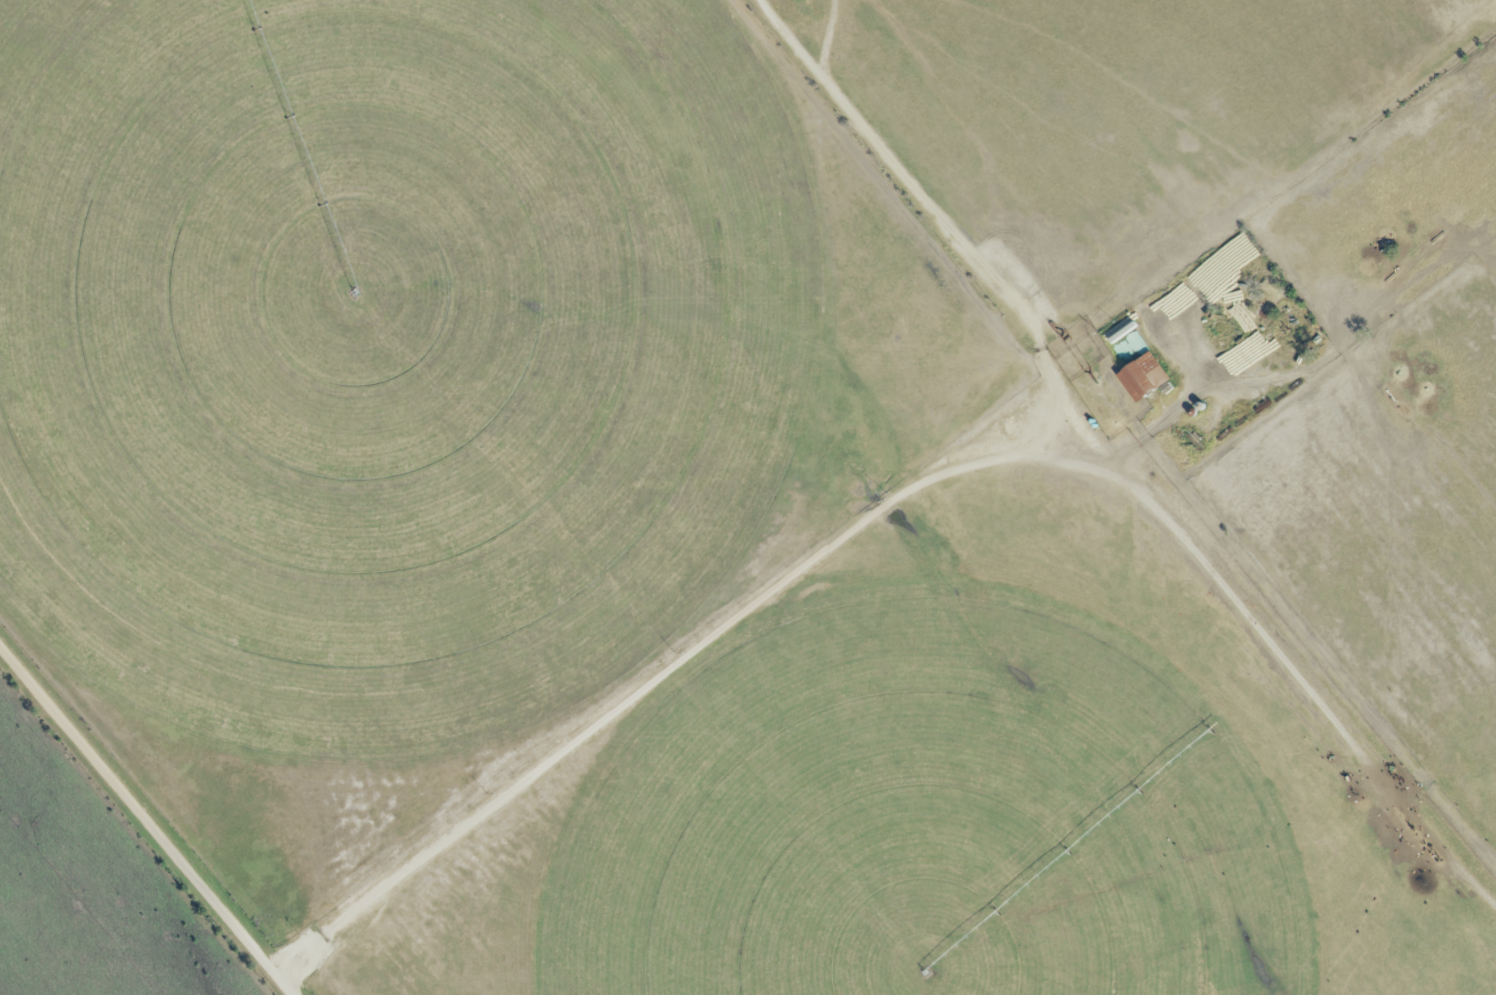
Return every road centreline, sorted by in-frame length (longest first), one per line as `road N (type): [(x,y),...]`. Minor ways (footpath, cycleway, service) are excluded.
road 1 (residential): [(278,977),(1026,377),(1038,332),(1076,324)]
road 2 (residential): [(293,994),(0,645)]

